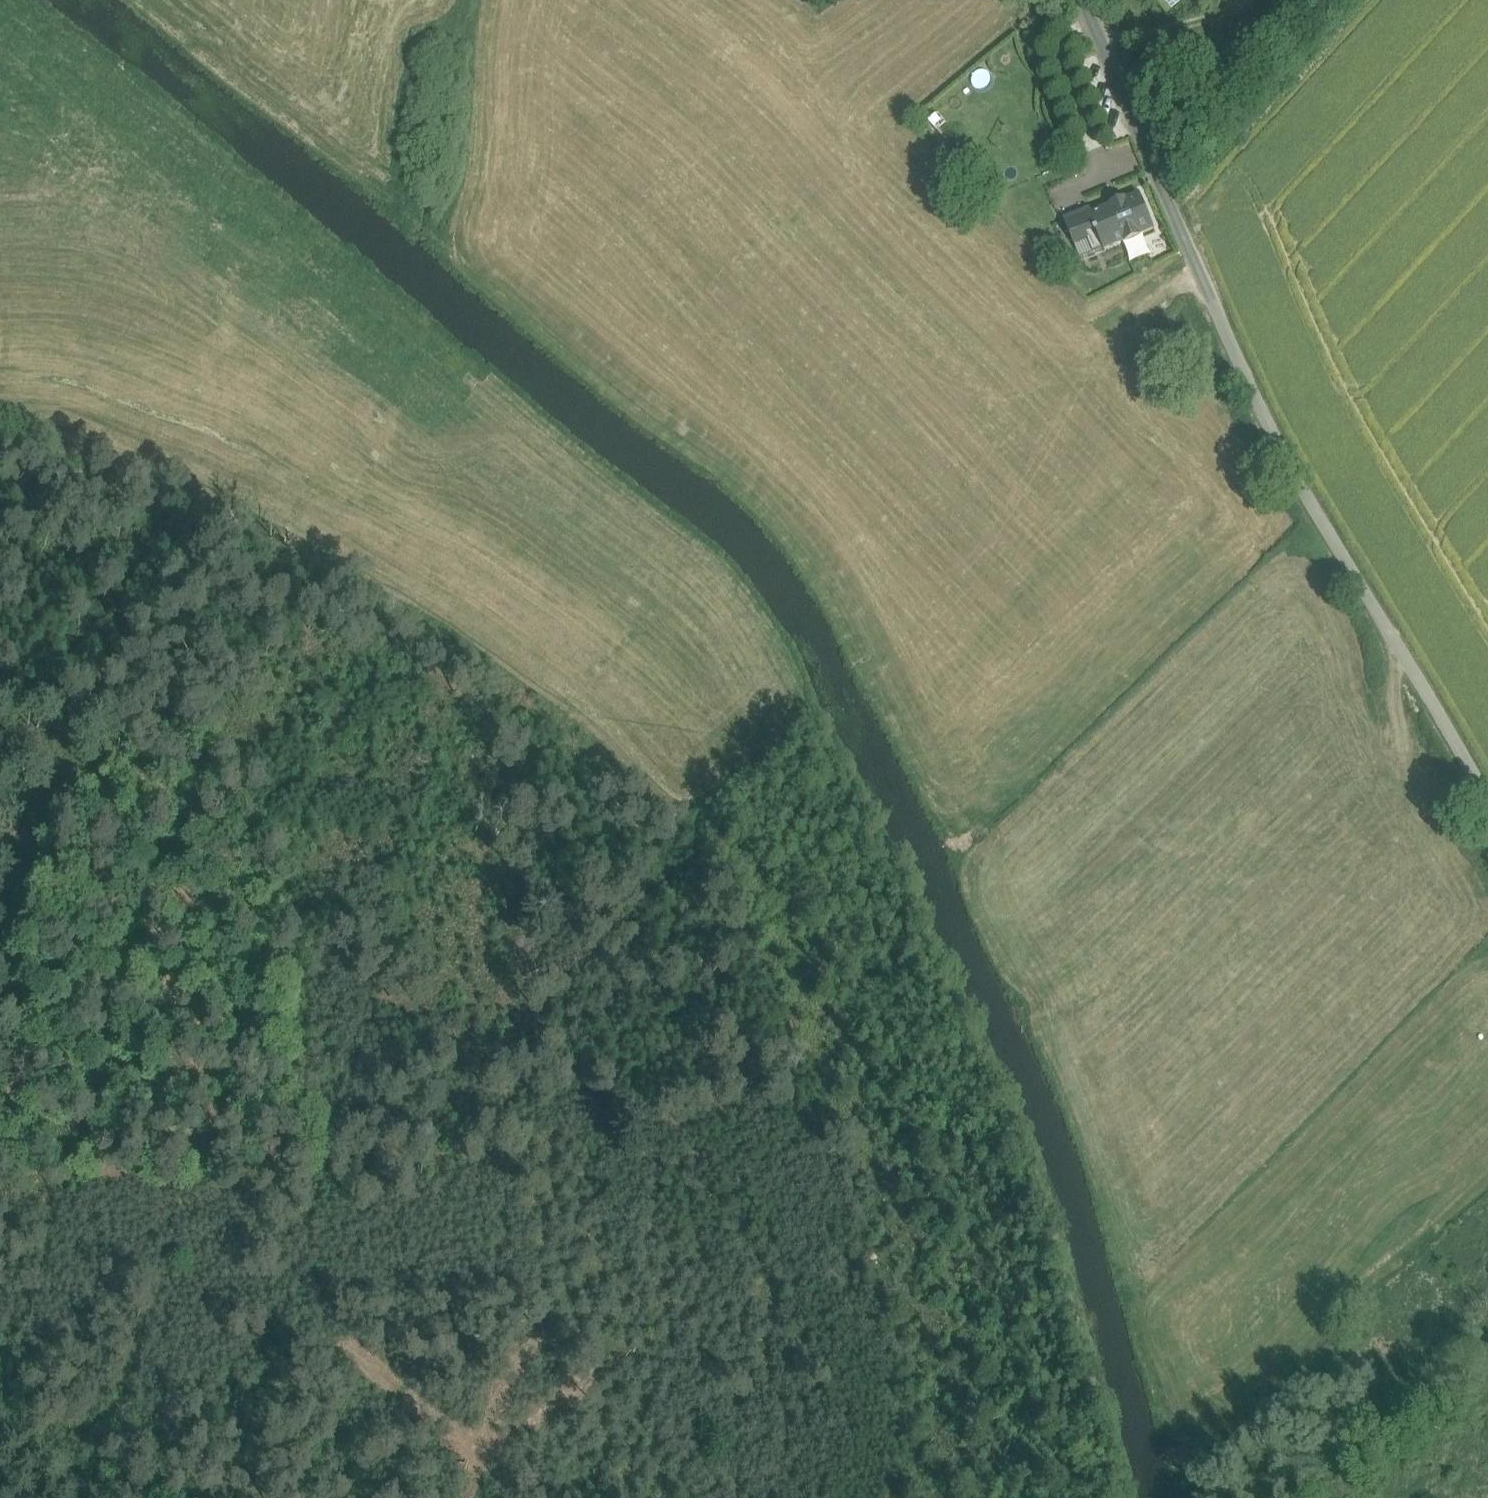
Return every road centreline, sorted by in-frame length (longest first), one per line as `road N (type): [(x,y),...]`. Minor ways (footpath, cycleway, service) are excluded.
road 1 (unclassified): [(1080,0),(1293,469),(1487,806)]

